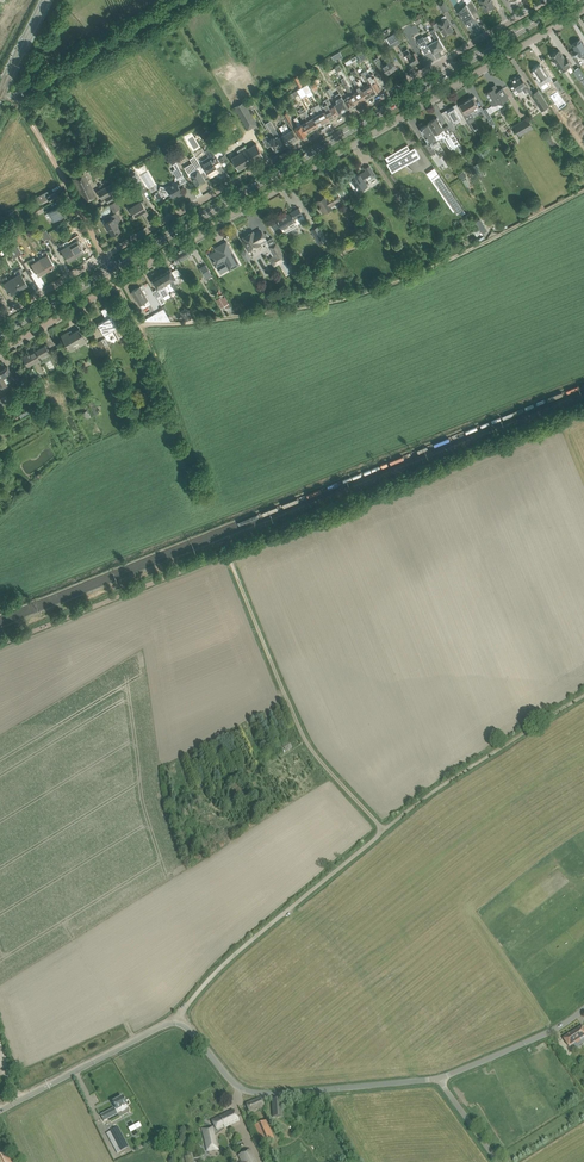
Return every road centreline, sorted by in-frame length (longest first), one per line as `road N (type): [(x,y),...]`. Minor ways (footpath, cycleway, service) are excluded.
road 1 (residential): [(117,283),(583,9)]
road 2 (unclassified): [(0,1110),(176,1023),(251,1092),(439,1079)]
road 3 (track): [(583,191),(354,300),(238,319),(141,324)]
road 4 (secondary): [(110,269),(450,72)]
road 5 (residential): [(104,257),(444,61)]
road 6 (track): [(227,553),(305,741),(383,831)]
road 7 (track): [(383,831),(203,986),(176,1023)]
road 8 (track): [(383,831),(583,695)]
road 9 (tertiary): [(14,97),(184,0)]
road 10 (track): [(206,495),(141,324)]
road 11 (unclassified): [(439,1079),(550,1031),(583,1007)]
road 12 (secondary): [(450,72),(572,0)]
road 13 (residential): [(0,352),(117,283)]
road 14 (secondary): [(0,333),(110,269)]
road 15 (residential): [(0,318),(104,257)]

